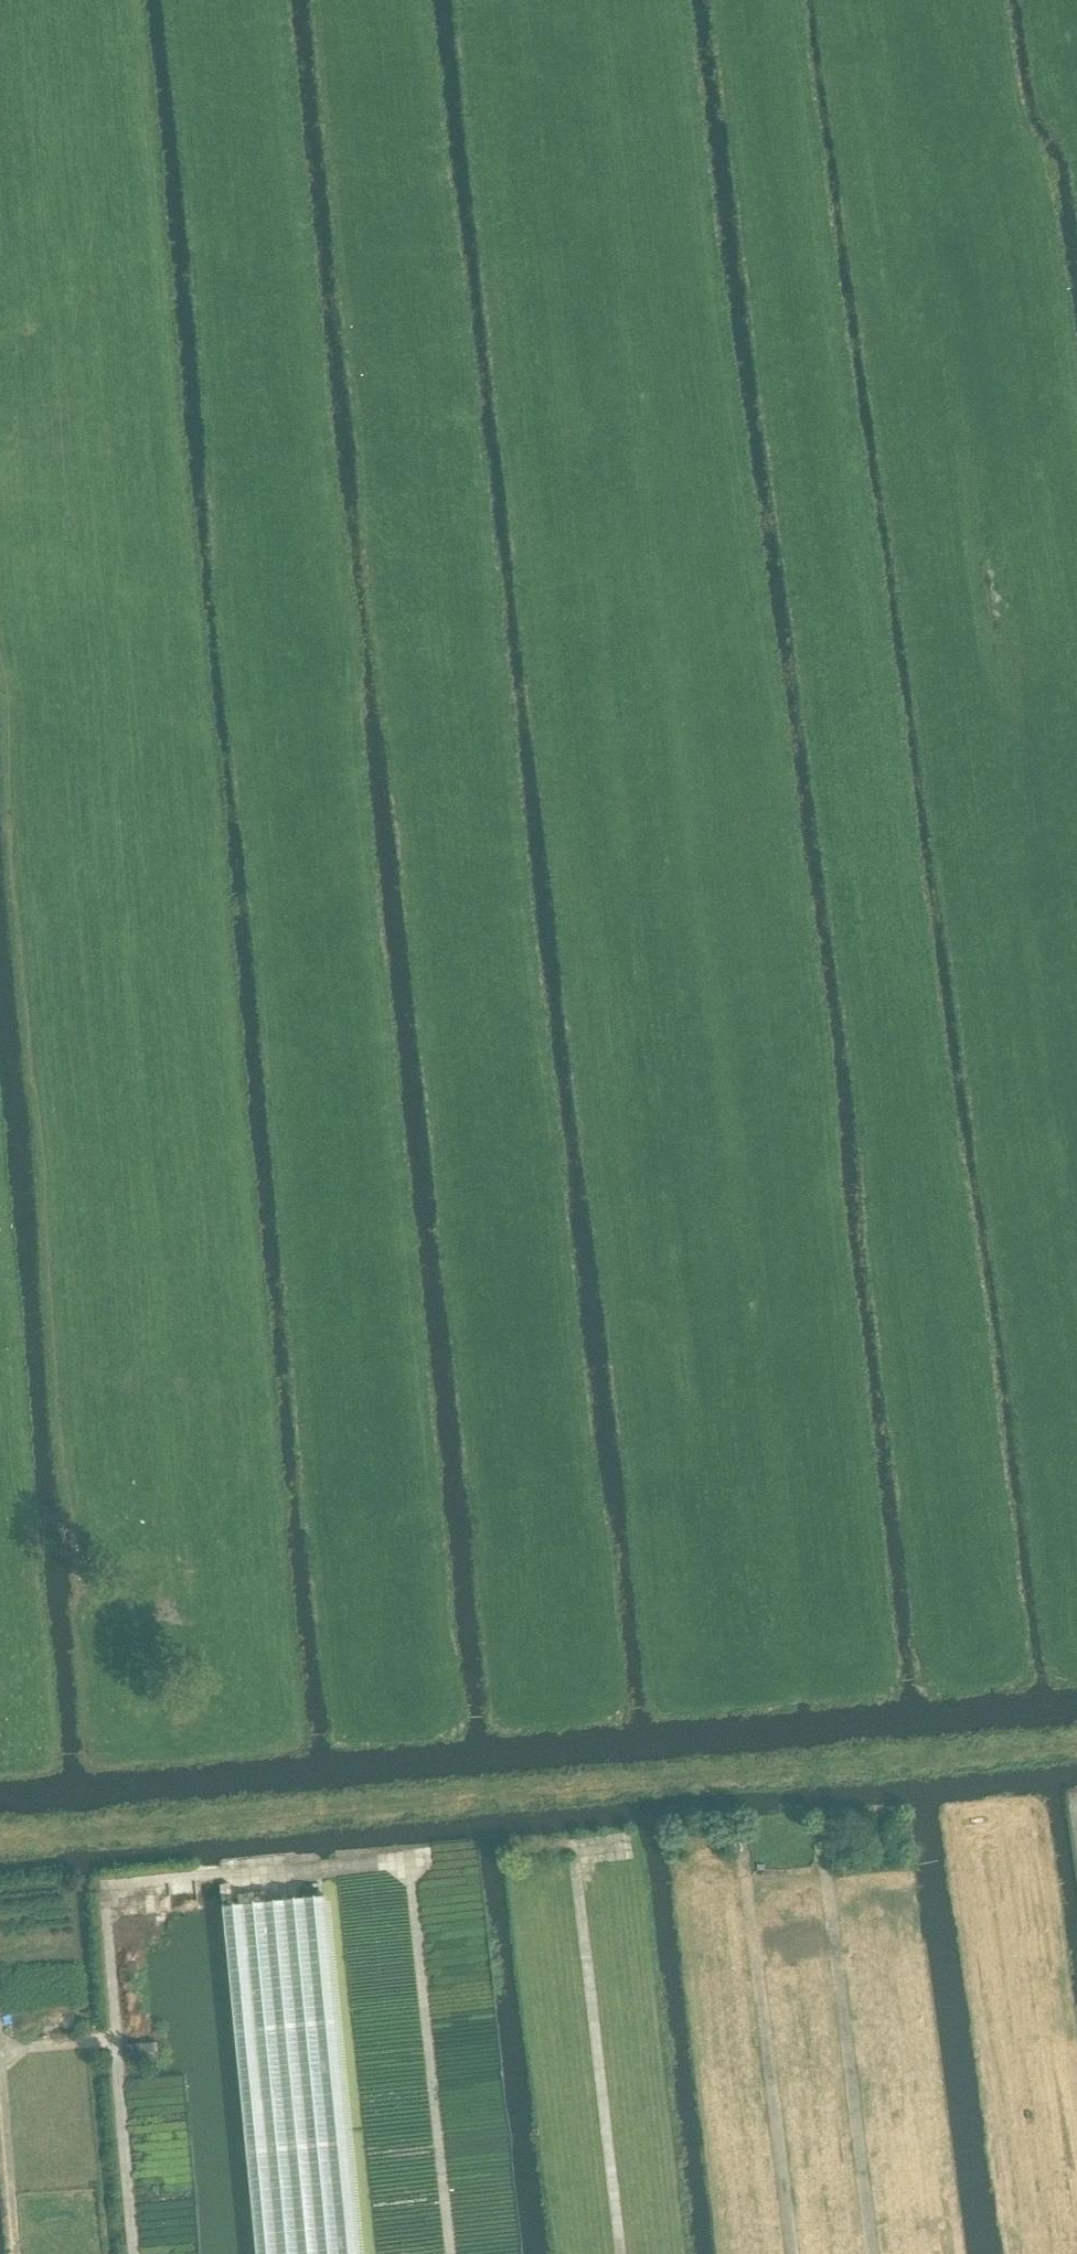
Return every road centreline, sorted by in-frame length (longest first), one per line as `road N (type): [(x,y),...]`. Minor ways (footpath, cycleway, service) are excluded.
road 1 (track): [(792,2253),(747,1889),(786,1877),(826,1880),(874,2253)]
road 2 (track): [(619,2253),(573,1852),(622,1847)]

